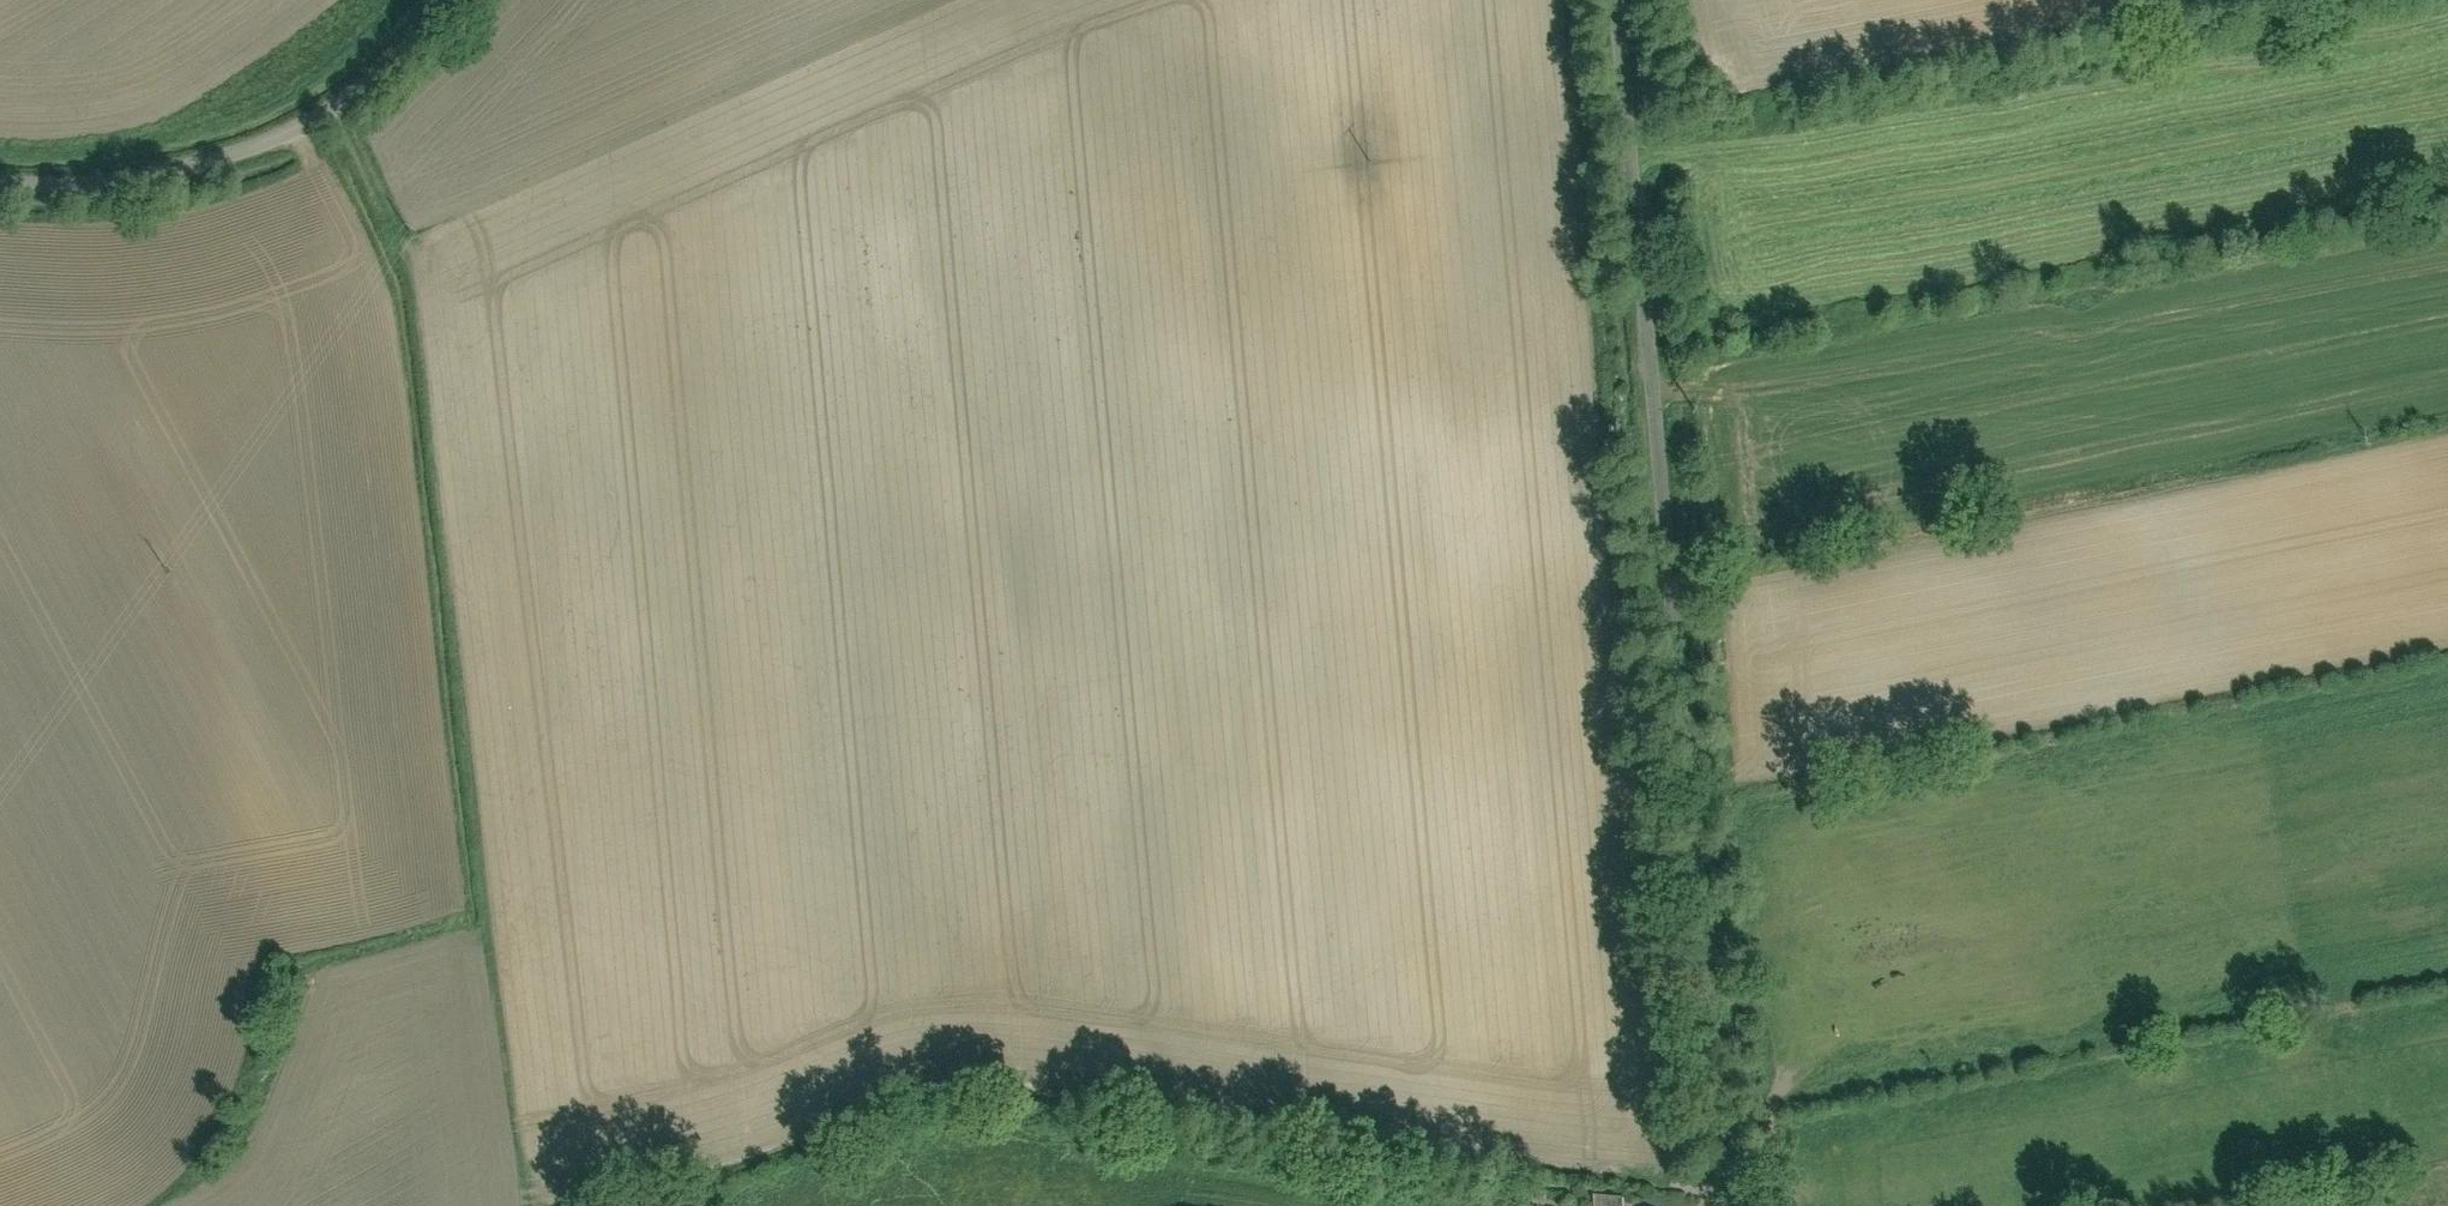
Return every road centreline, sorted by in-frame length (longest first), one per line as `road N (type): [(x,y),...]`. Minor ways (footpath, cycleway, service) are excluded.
road 1 (residential): [(1620,0),(1734,1205)]
road 2 (unclassified): [(0,182),(149,178),(283,137),(403,54),(456,0)]

